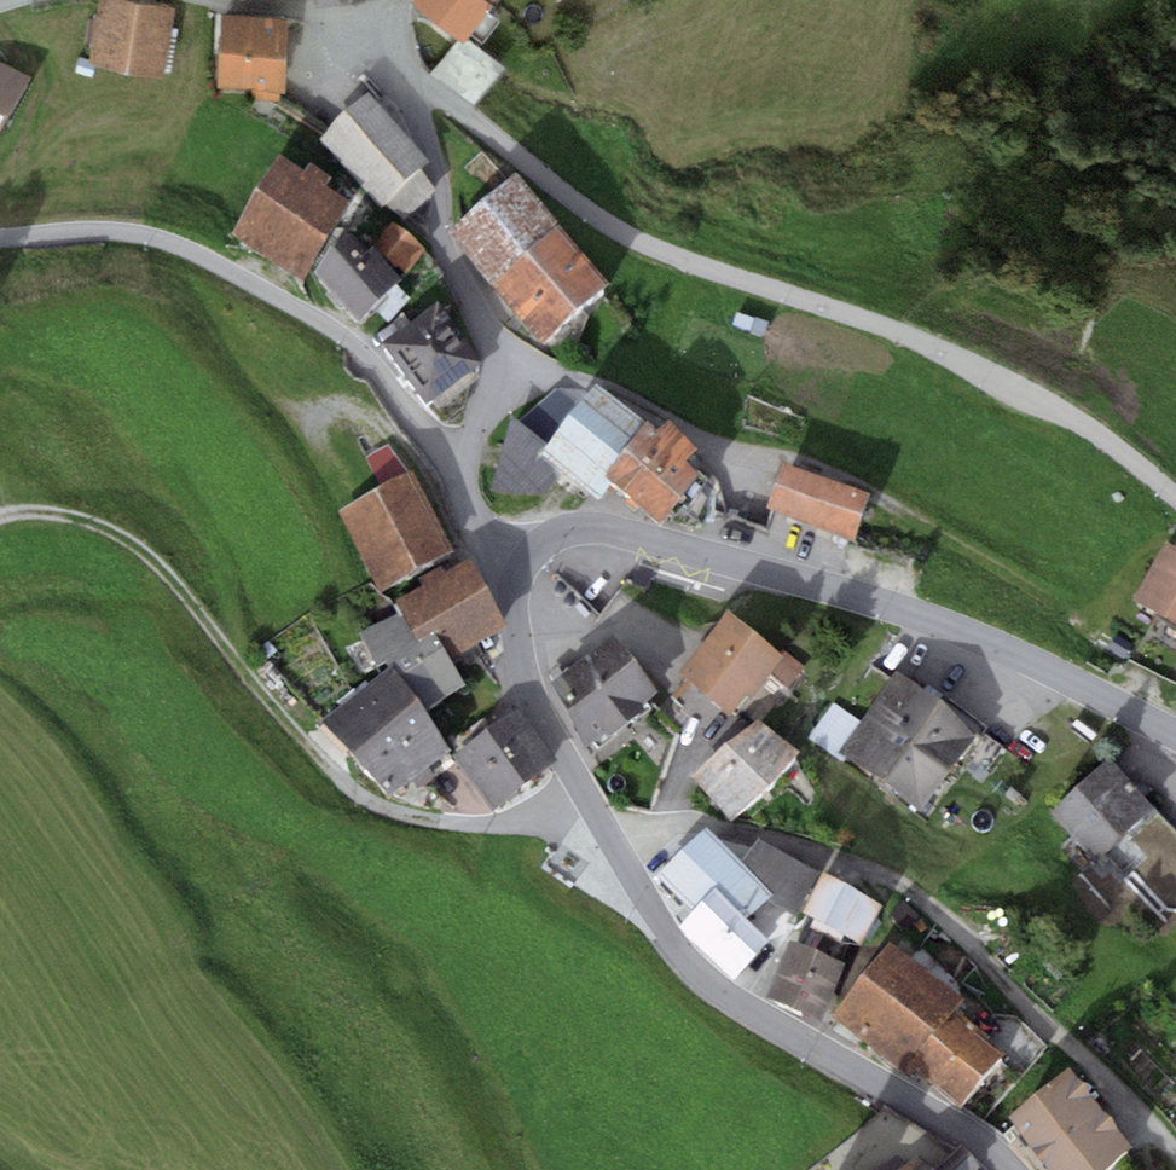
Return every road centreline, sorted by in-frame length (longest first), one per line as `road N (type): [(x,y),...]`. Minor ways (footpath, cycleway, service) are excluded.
road 1 (track): [(0,520),(50,514),(121,537),(191,599),(292,728),(363,801),(443,827),(694,823),(903,885),(1175,1147)]
road 2 (residential): [(1175,509),(1076,422),(874,315),(627,244),(405,69)]
road 3 (unclassified): [(513,564),(523,665),(595,820),(714,995),(996,1150),(1011,1169)]
road 4 (unclassified): [(1175,736),(914,610),(571,532),(524,541),(513,564)]
road 5 (track): [(463,462),(425,434),(356,345),(172,242),(108,231),(0,238)]
road 6 (residential): [(405,69),(444,198),(445,248),(494,358),(463,477),(513,564)]
road 7 (track): [(395,18),(203,0)]

